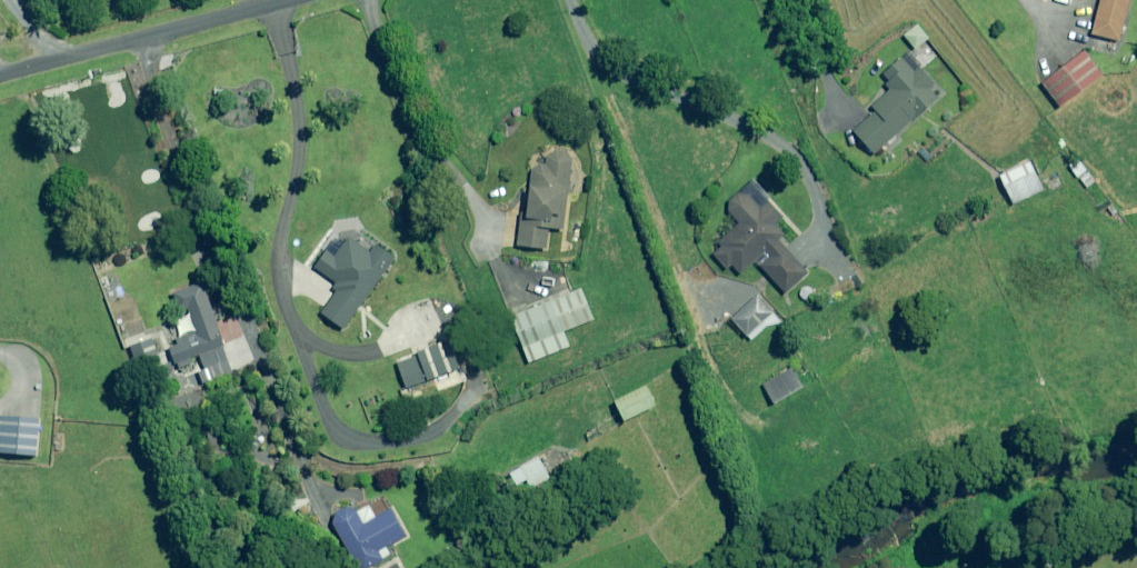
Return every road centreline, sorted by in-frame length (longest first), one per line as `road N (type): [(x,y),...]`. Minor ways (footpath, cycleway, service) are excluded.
road 1 (residential): [(0,81),(301,0)]

